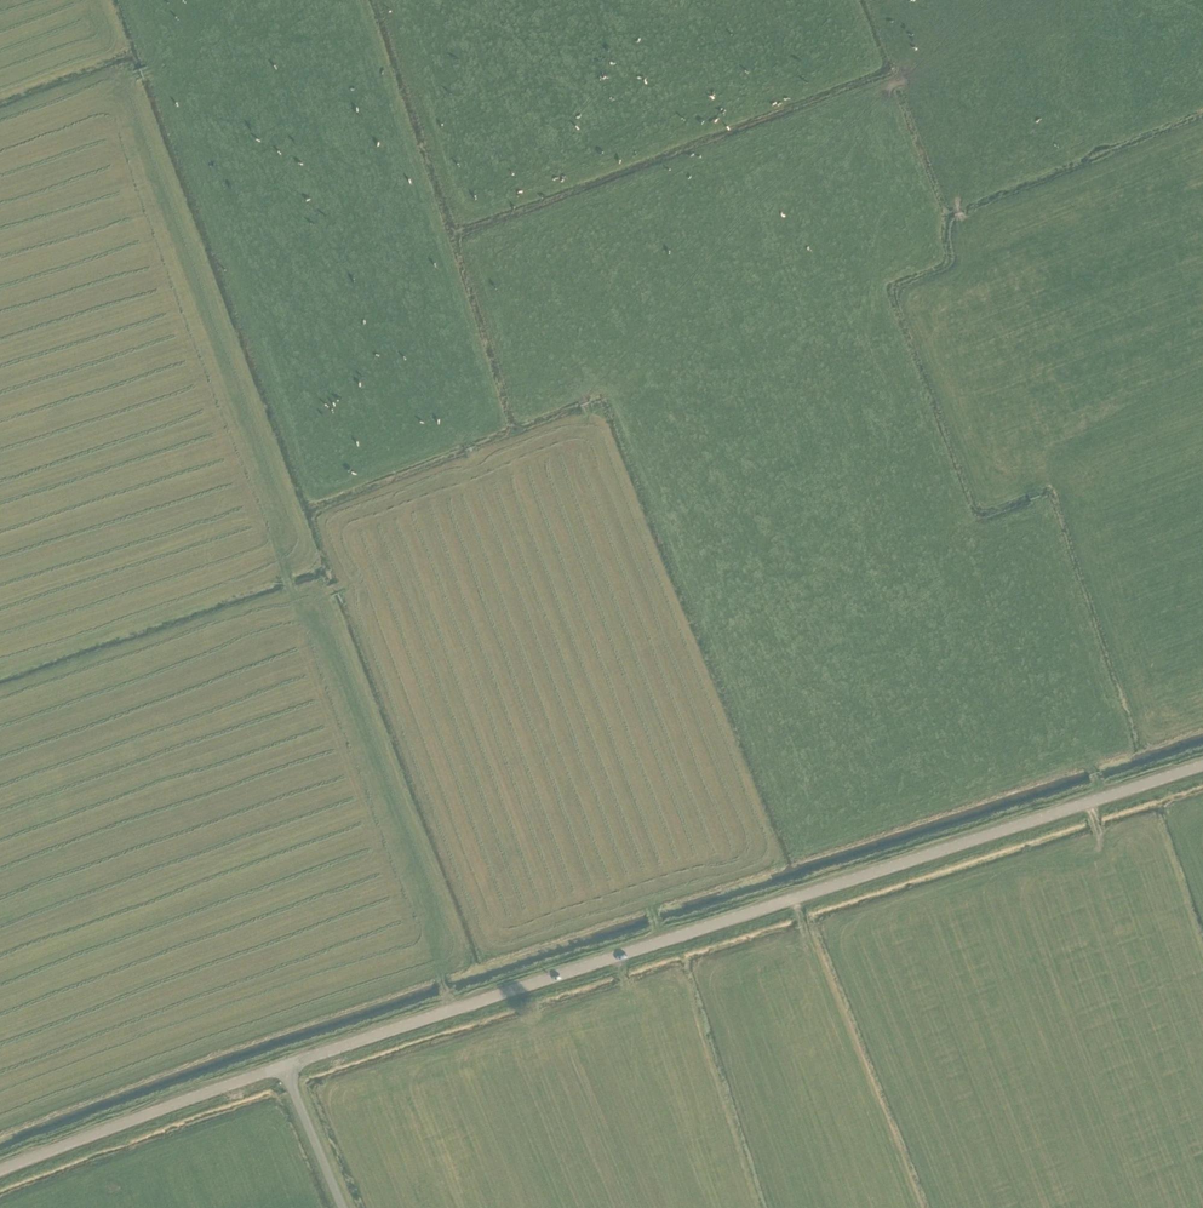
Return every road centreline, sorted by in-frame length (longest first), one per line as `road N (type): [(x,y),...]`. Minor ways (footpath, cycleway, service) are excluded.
road 1 (tertiary): [(285,1064),(1202,767)]
road 2 (tertiary): [(0,1169),(285,1064)]
road 3 (unclassified): [(342,1207),(285,1064)]

